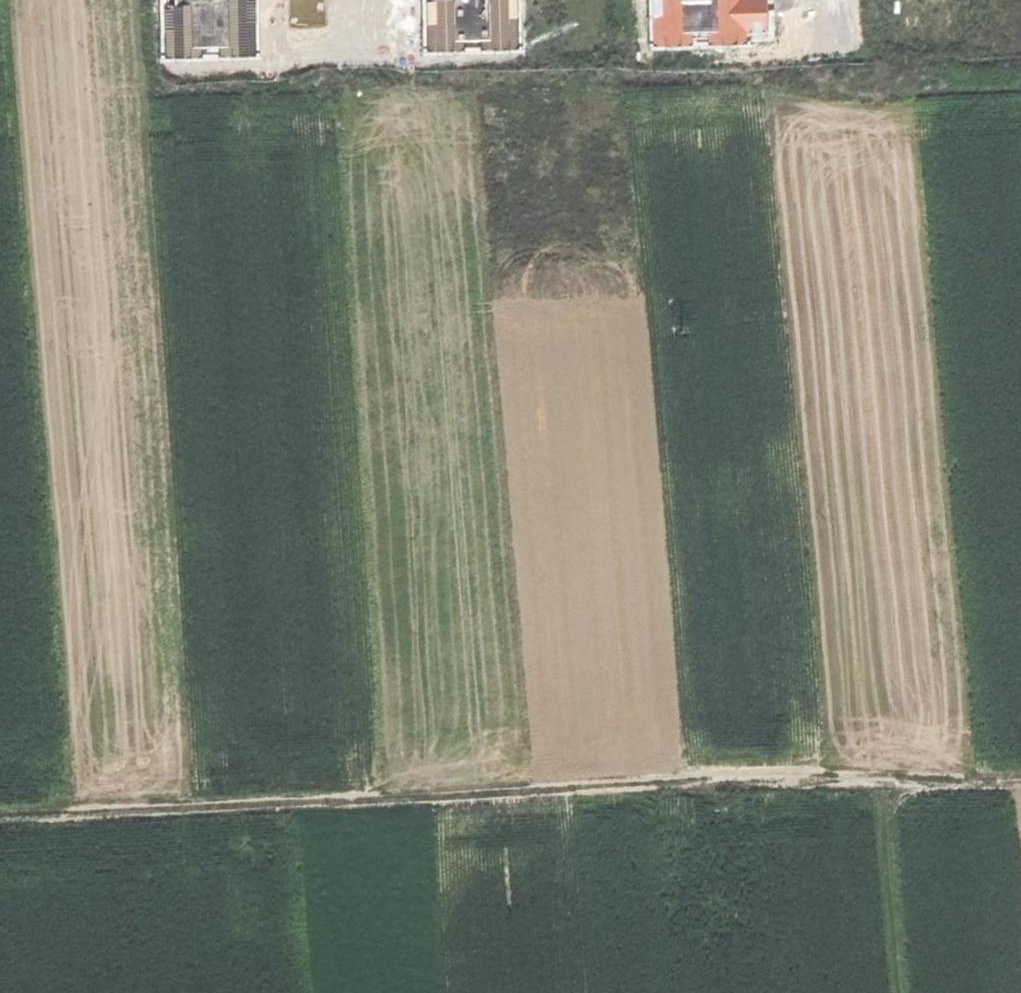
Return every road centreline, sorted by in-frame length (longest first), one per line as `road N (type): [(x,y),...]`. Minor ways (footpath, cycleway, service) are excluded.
road 1 (track): [(0,812),(1020,777)]

